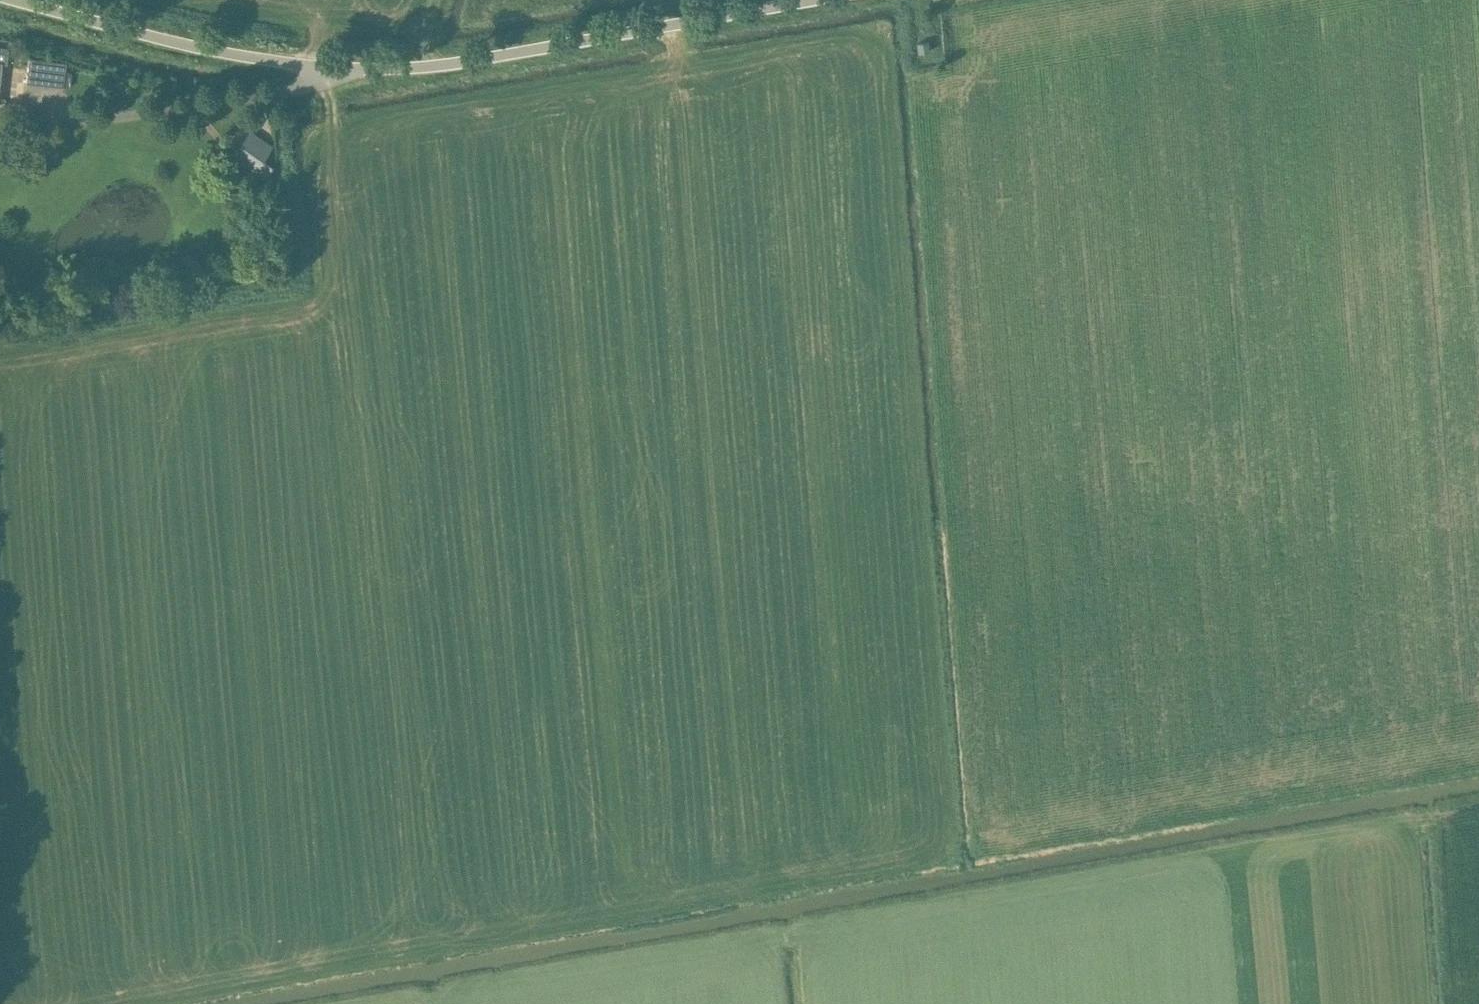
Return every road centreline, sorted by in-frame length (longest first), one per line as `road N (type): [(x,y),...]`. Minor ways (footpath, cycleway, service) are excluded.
road 1 (unclassified): [(20,0),(198,46),(339,69),(445,63),(818,0)]

